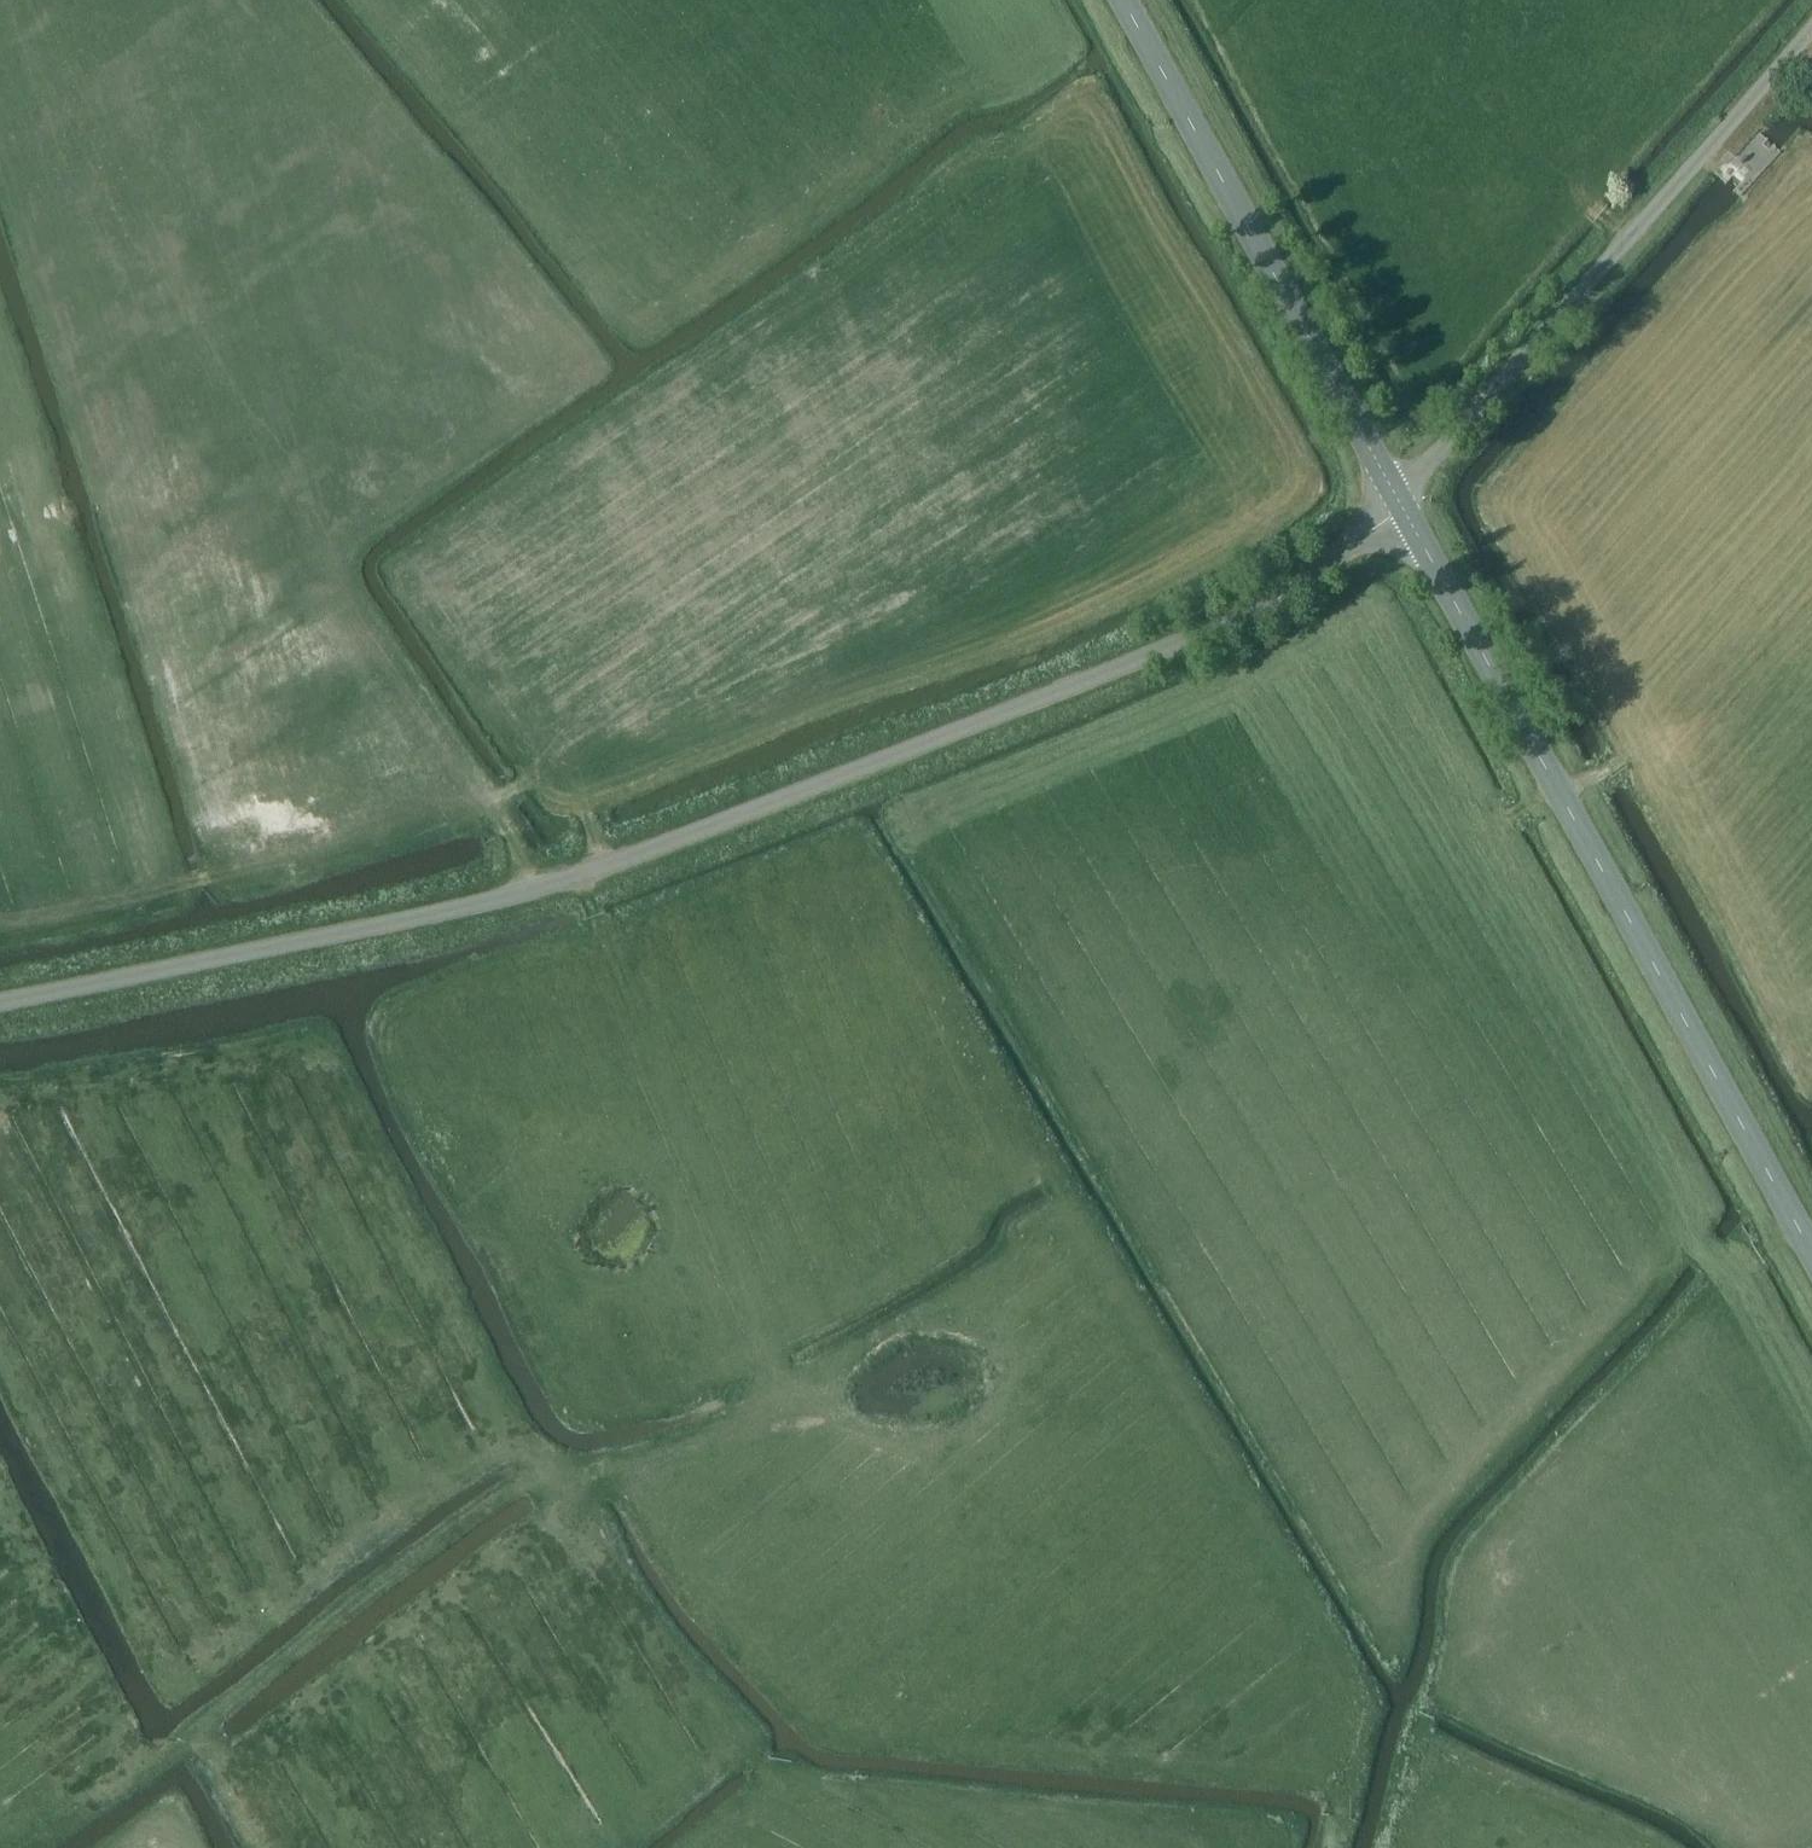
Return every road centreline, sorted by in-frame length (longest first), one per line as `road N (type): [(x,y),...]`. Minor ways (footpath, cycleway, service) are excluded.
road 1 (unclassified): [(0,1003),(418,919),(665,847),(1195,637),(1298,582),(1400,503)]
road 2 (secondary): [(1811,1251),(1400,503)]
road 3 (unclassified): [(1400,503),(1811,29)]
road 4 (secondary): [(1400,503),(1122,0)]

